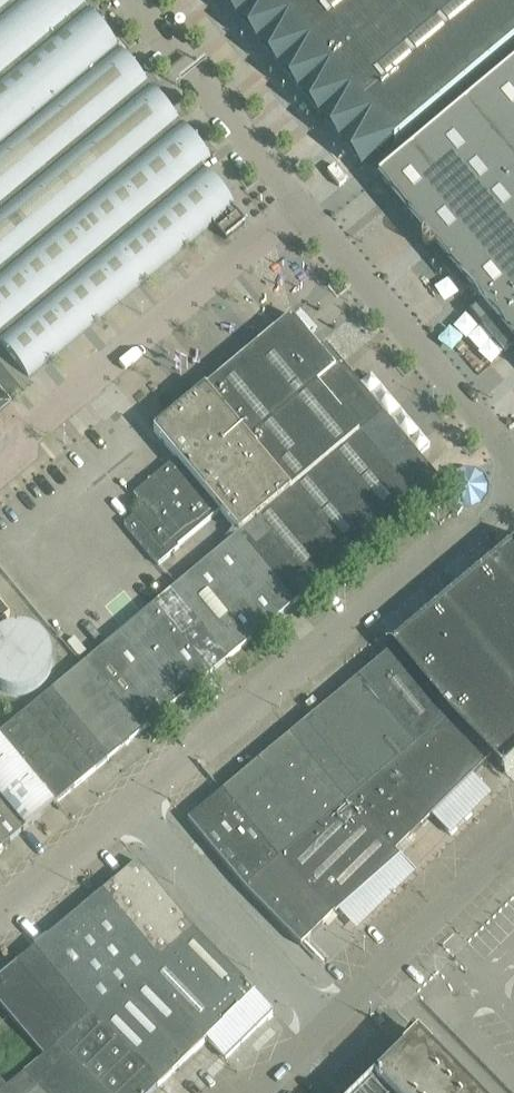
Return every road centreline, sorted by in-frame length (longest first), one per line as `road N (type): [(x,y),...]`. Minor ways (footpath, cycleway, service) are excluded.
road 1 (unclassified): [(133,806),(513,482)]
road 2 (unclassified): [(0,461),(301,202)]
road 3 (unclassified): [(513,460),(301,202)]
road 4 (unclassified): [(133,806),(335,1025)]
road 5 (unclassified): [(301,202),(131,0)]
road 6 (unclassified): [(335,1025),(513,845)]
road 7 (unclassified): [(0,917),(133,806)]

